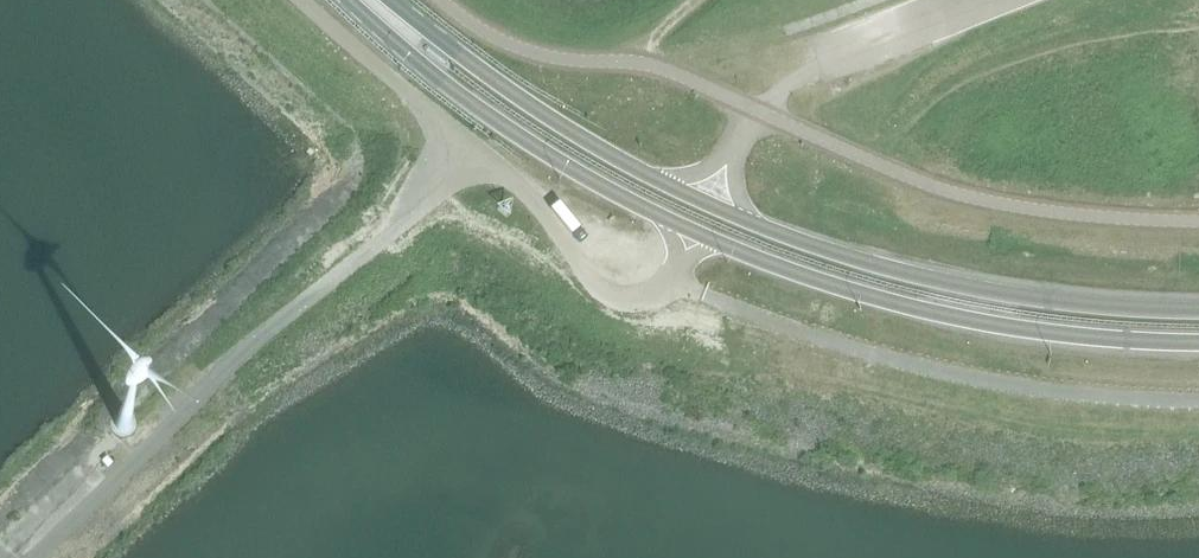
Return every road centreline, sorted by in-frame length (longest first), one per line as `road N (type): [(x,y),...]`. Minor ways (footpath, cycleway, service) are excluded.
road 1 (trunk): [(1198,310),(1061,302),(919,276),(710,205)]
road 2 (unclassified): [(306,0),(514,183),(607,292),(641,294),(674,281)]
road 3 (unclassified): [(758,111),(986,200),(1198,219)]
road 4 (primary): [(370,0),(408,53),(454,90),(574,170),(694,232)]
road 5 (primary): [(710,205),(579,136),(374,0)]
road 6 (unclassified): [(758,111),(652,64),(518,48),(441,0)]
road 7 (trunk): [(866,295),(1021,328),(1198,341)]
road 8 (primary): [(694,232),(866,295)]

